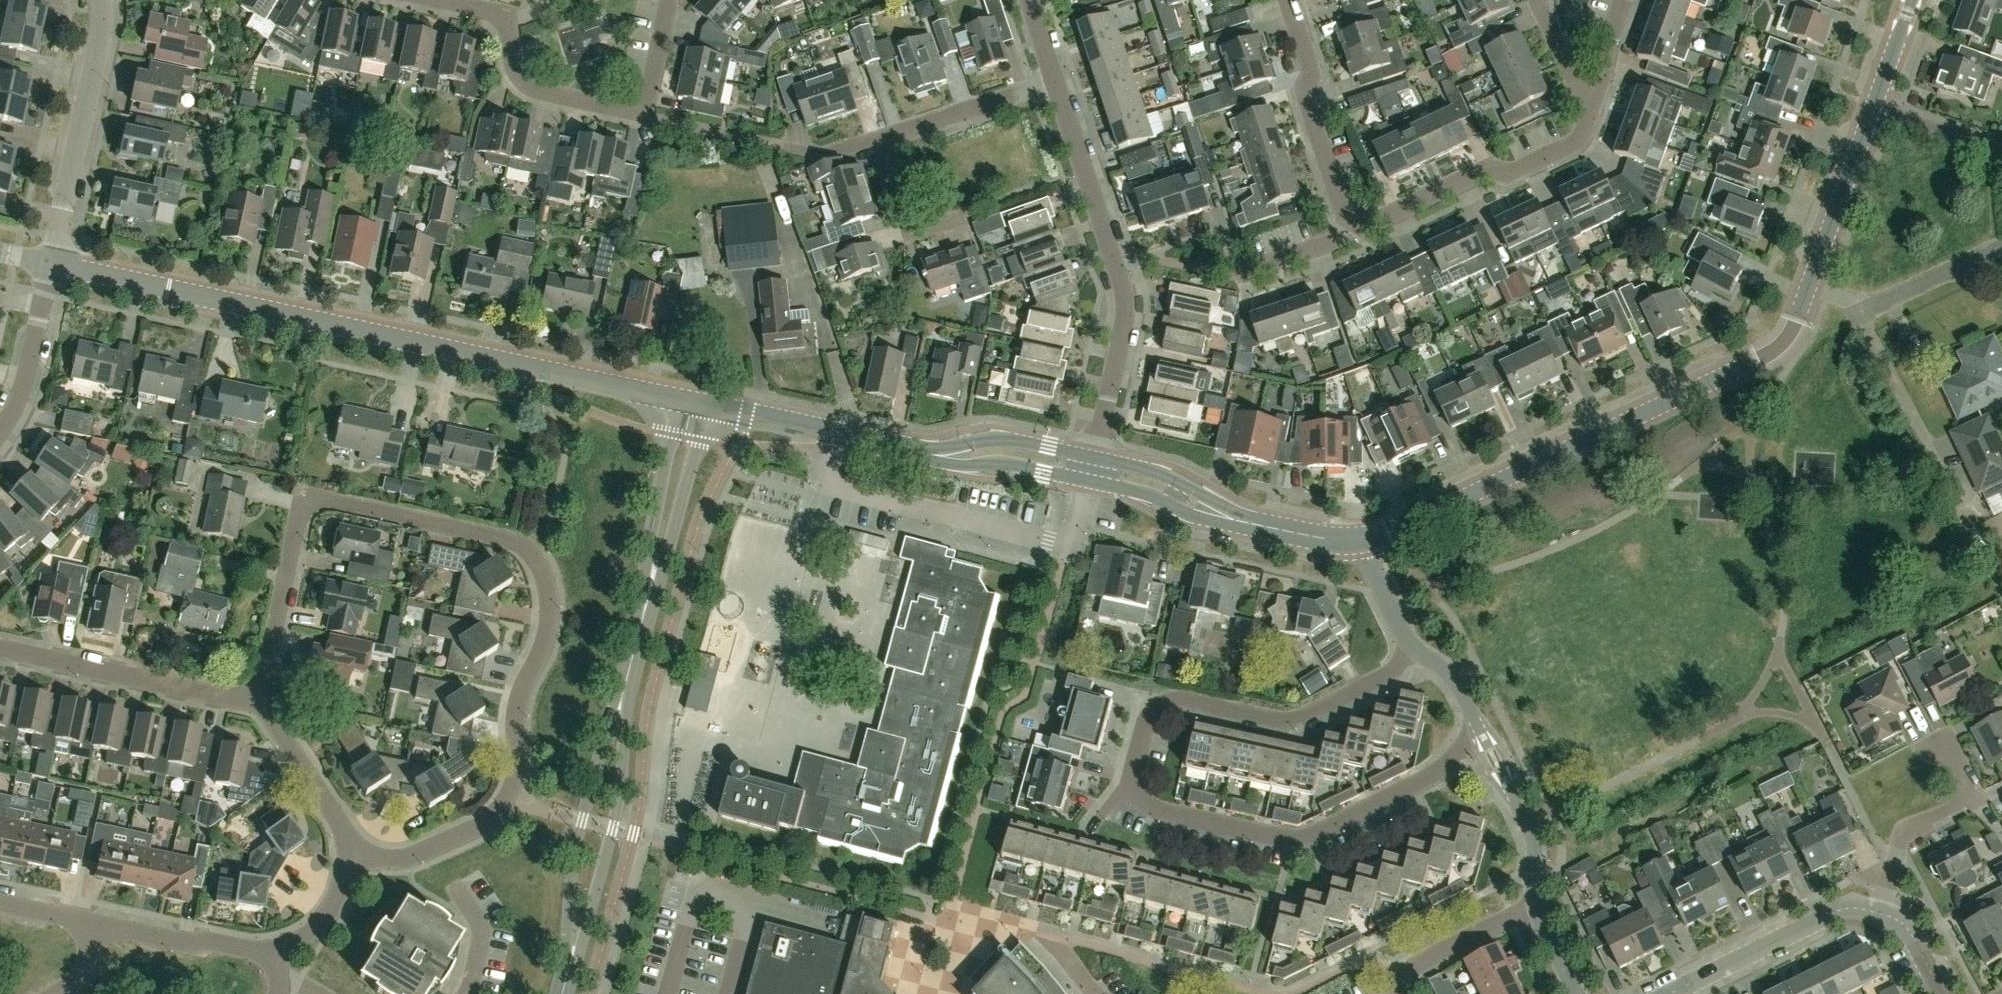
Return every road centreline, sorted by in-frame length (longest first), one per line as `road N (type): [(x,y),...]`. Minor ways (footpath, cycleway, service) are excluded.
road 1 (residential): [(258,701),(299,517),(315,500),(503,537),(538,562),(547,632),(517,701),(507,799),(480,827),(422,854),(359,856)]
road 2 (residential): [(676,399),(52,263)]
road 3 (tertiary): [(1364,540),(1743,367),(1788,337),(1810,284)]
road 4 (residential): [(1477,721),(1439,772),(1304,838),(1157,810),(1137,787)]
road 5 (residential): [(1056,80),(1127,302),(1096,458)]
road 6 (residential): [(1137,787),(1146,725),(1167,701),(1296,718),(1387,674),(1412,646)]
road 7 (residential): [(670,0),(648,96),(622,108),(532,89),(514,69),(502,17),(446,0)]
road 8 (residential): [(1088,481),(1073,535),(1048,540),(843,487),(832,473),(838,434)]
road 9 (tertiary): [(622,697),(608,723),(570,873),(566,979)]
road 10 (tertiary): [(566,979),(614,828),(622,697)]
road 11 (residential): [(1361,220),(1374,222),(1486,171),(1504,177),(1581,140),(1595,93)]
road 12 (residential): [(52,263),(98,47),(100,0)]
road 13 (residential): [(258,701),(0,647)]
road 14 (residential): [(1361,220),(1337,198),(1303,91),(1312,71),(1290,0)]
road 15 (tertiary): [(1669,993),(1835,912),(1881,914)]
road 16 (residential): [(1881,914),(1905,834),(1967,794),(1956,761),(1938,747)]
road 17 (tertiary): [(644,610),(664,566),(707,406)]
road 18 (tertiary): [(676,399),(644,610)]
road 19 (residential): [(2001,245),(1878,305),(1810,284)]
road 20 (tertiary): [(1096,458),(999,439),(913,451)]
road 21 (tertiary): [(1810,284),(1873,110)]
road 22 (residential): [(359,856),(258,701)]
road 23 (residential): [(0,435),(29,383),(52,263)]
road 24 (residential): [(97,925),(276,953)]
road 25 (tertiary): [(913,451),(956,465),(1011,464),(1088,481)]
road 26 (residential): [(1056,80),(890,140)]
road 27 (residential): [(1395,993),(1415,965),(1537,905)]
road 28 (tertiary): [(1235,520),(1164,475),(1096,458)]
road 29 (tertiary): [(1088,481),(1235,520)]
road 30 (residential): [(1225,273),(1339,237),(1361,220)]
road 31 (residential): [(964,220),(929,232),(909,224),(890,140)]
road 32 (unclassified): [(2001,157),(1873,110)]
road 33 (tertiary): [(838,434),(707,406)]
road 34 (residential): [(276,953),(319,925),(359,856)]
road 35 (tertiary): [(1364,540),(1235,520)]

